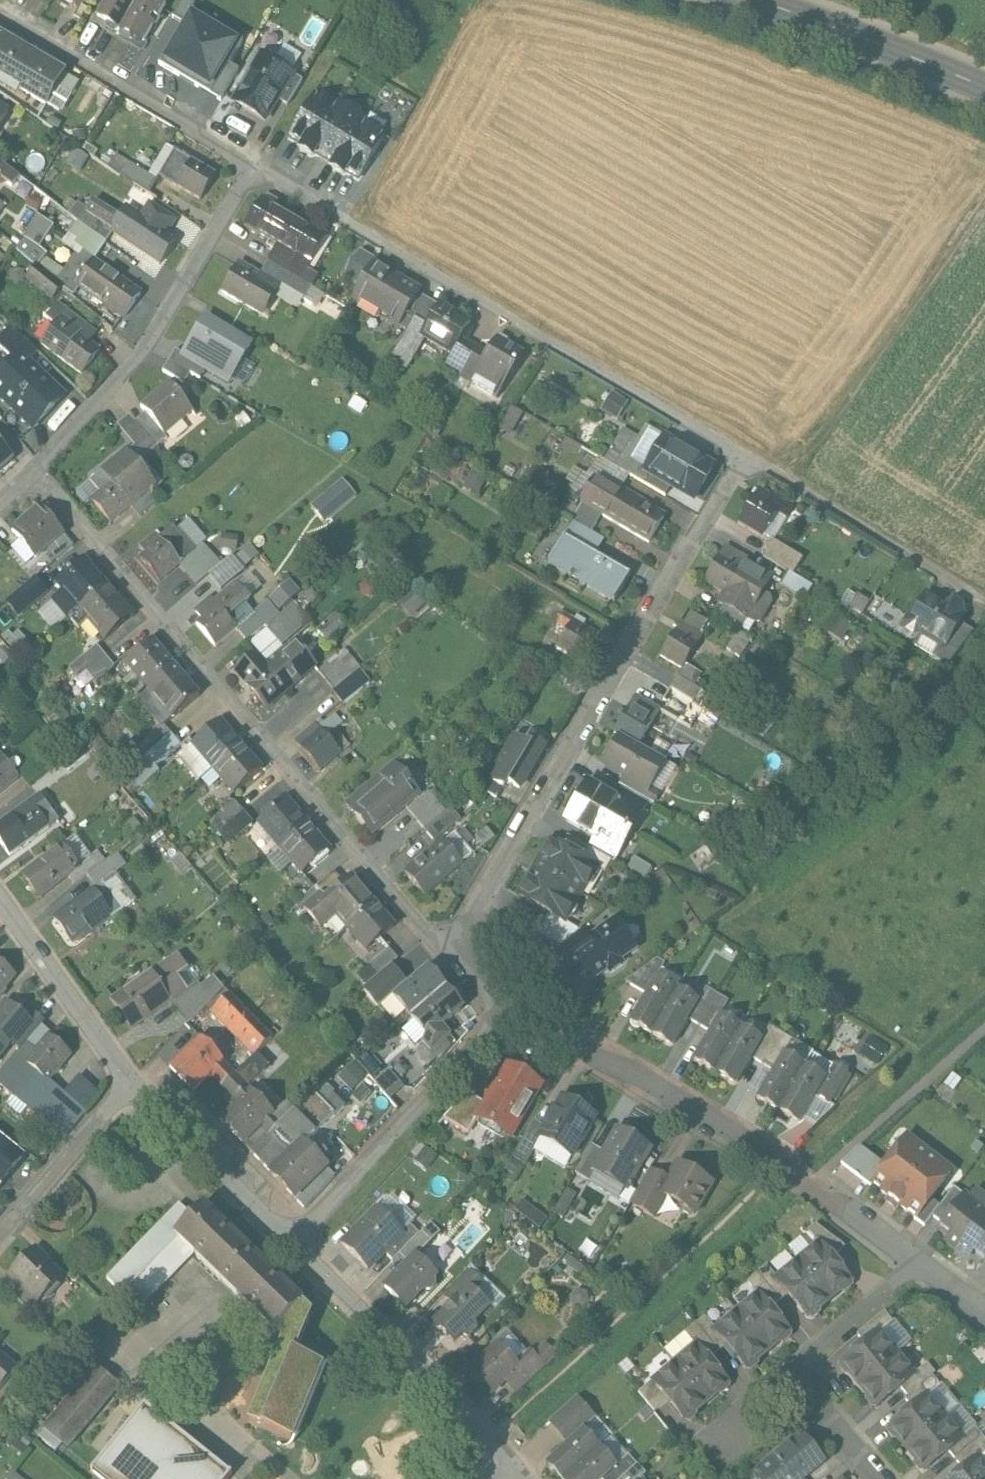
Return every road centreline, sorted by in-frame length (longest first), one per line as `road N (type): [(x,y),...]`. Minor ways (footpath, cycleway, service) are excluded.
road 1 (residential): [(32,470),(420,927),(447,949)]
road 2 (residential): [(746,457),(447,949)]
road 3 (residential): [(257,165),(746,457)]
road 4 (residential): [(515,998),(777,1162),(920,1263)]
road 5 (residential): [(32,470),(162,330),(257,165)]
road 6 (track): [(764,466),(812,446),(984,210)]
road 7 (residential): [(288,1238),(515,998)]
road 8 (residential): [(288,1238),(518,1463)]
road 9 (residential): [(0,8),(257,165)]
road 10 (residential): [(746,457),(984,602)]
road 11 (residential): [(920,1263),(726,1430)]
road 12 (tertiary): [(984,88),(766,0)]
road 13 (residential): [(0,899),(129,1082)]
road 14 (residential): [(129,1082),(288,1238)]
road 15 (residential): [(129,1082),(0,1237)]

